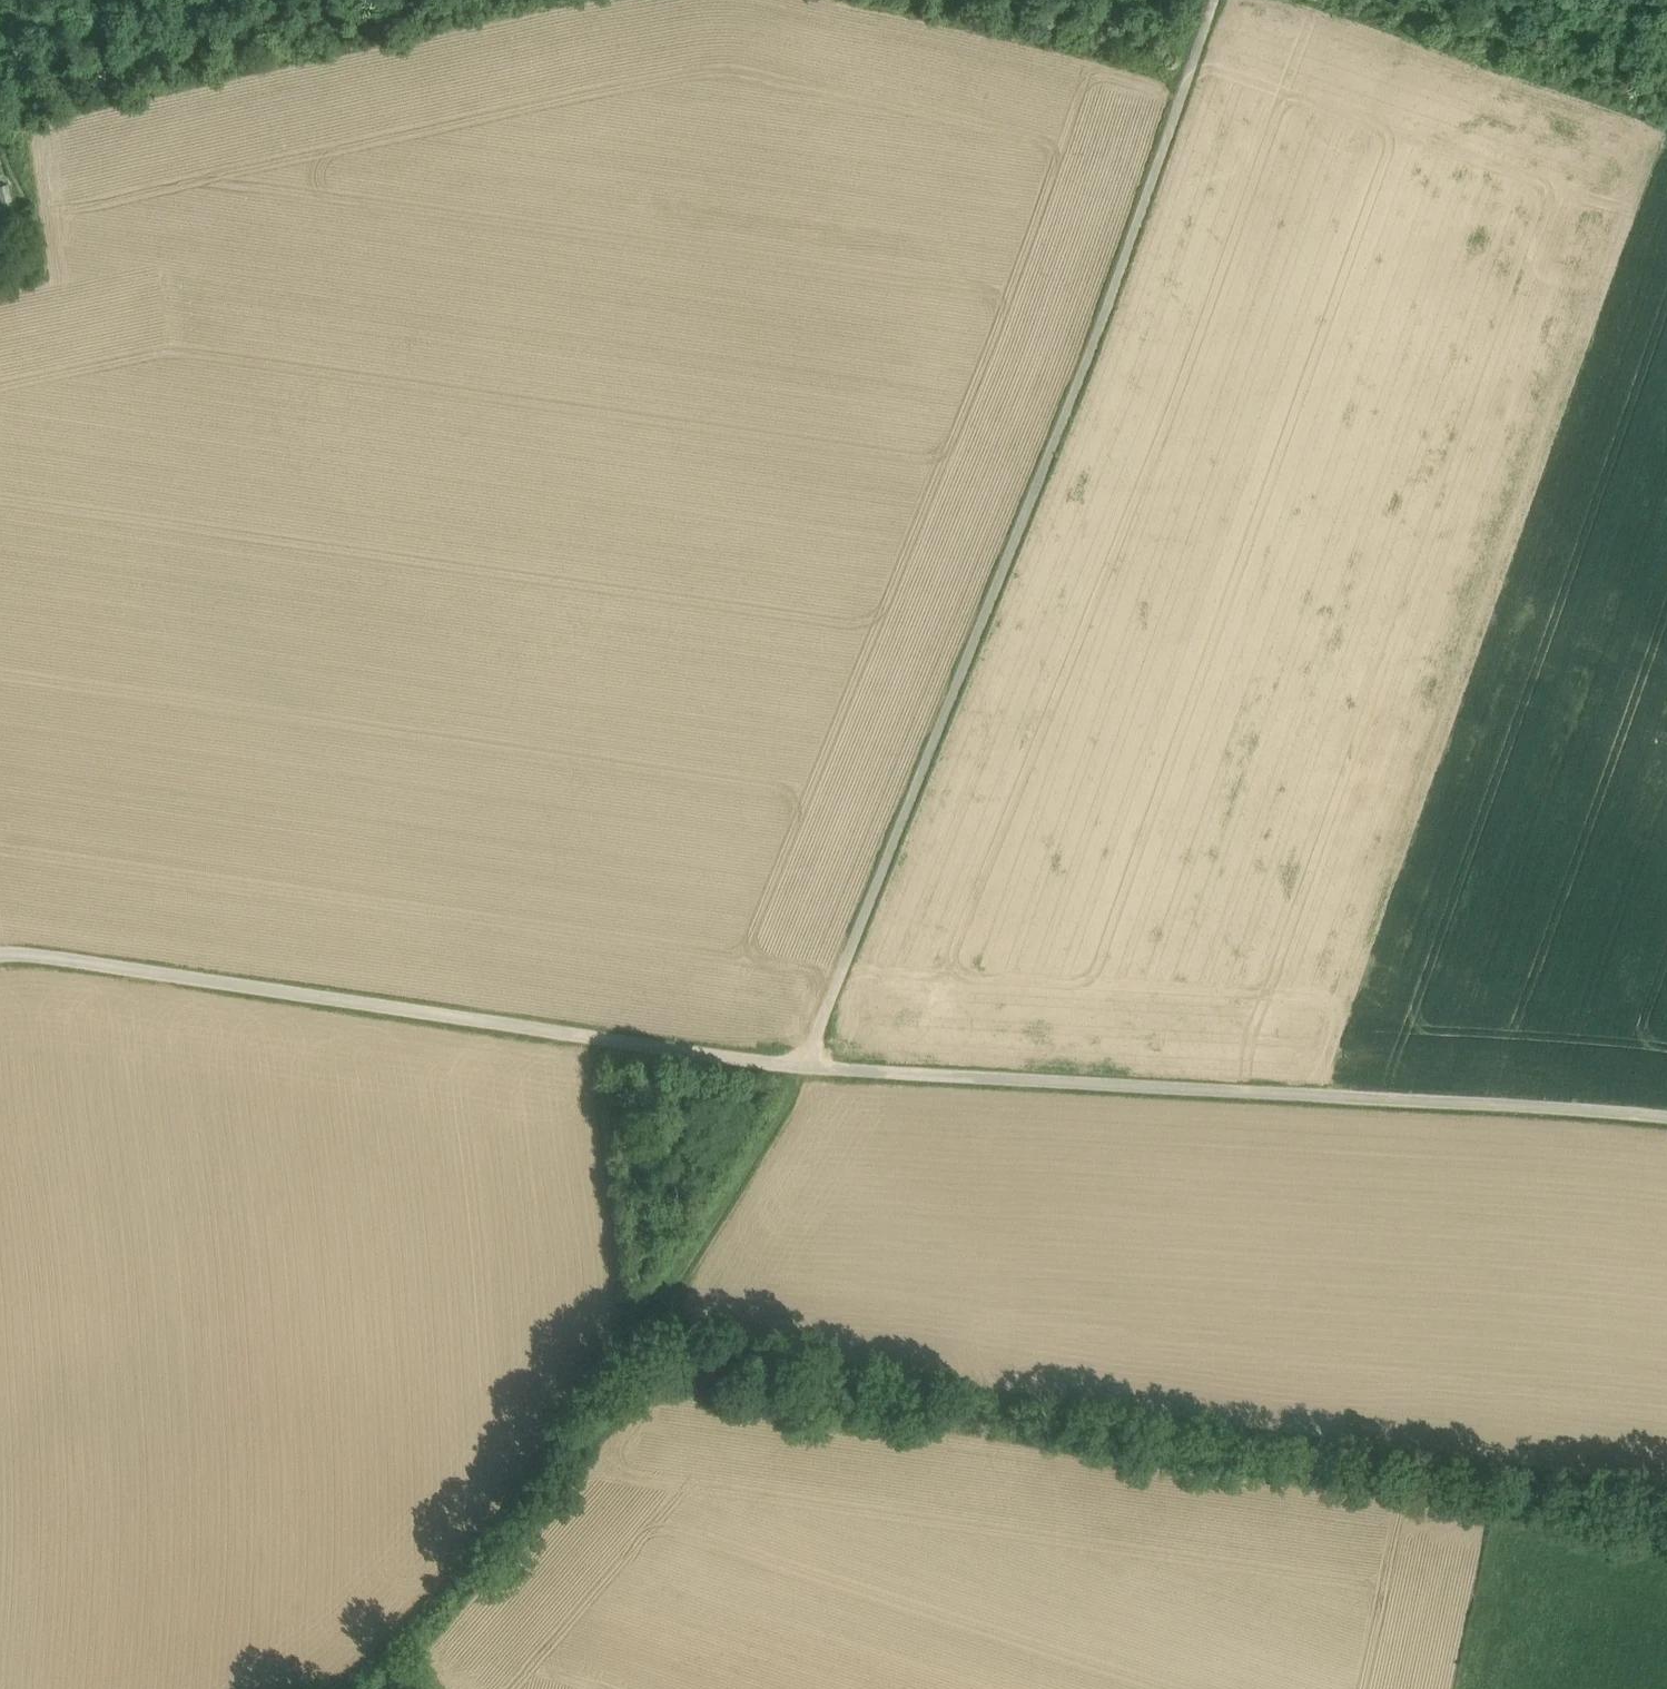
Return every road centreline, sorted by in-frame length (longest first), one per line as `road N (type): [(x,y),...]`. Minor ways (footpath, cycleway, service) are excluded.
road 1 (track): [(1666,1118),(812,1065),(0,954)]
road 2 (track): [(812,1065),(1160,168),(1215,0)]

